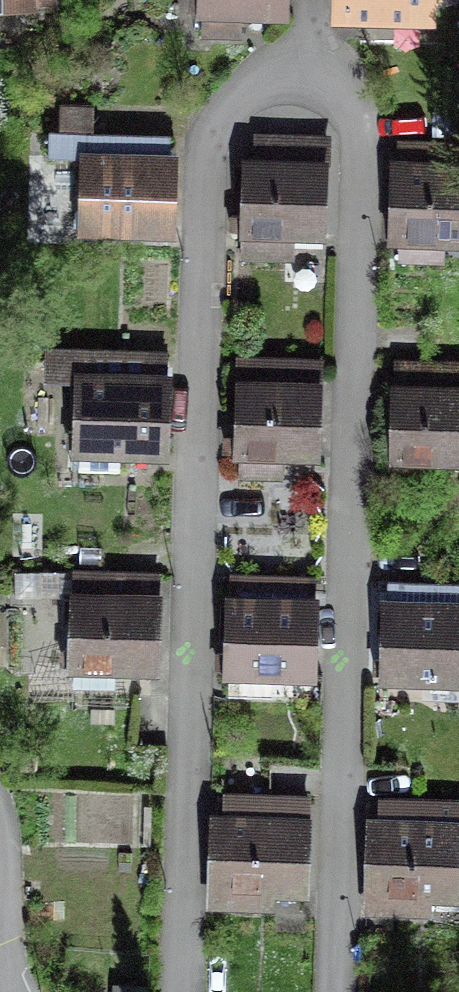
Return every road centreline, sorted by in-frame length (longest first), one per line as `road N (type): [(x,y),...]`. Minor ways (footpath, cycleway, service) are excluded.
road 1 (residential): [(178,991),(205,155),(238,98),(271,78),(304,73)]
road 2 (residential): [(336,991),(359,141),(338,91),(304,73)]

